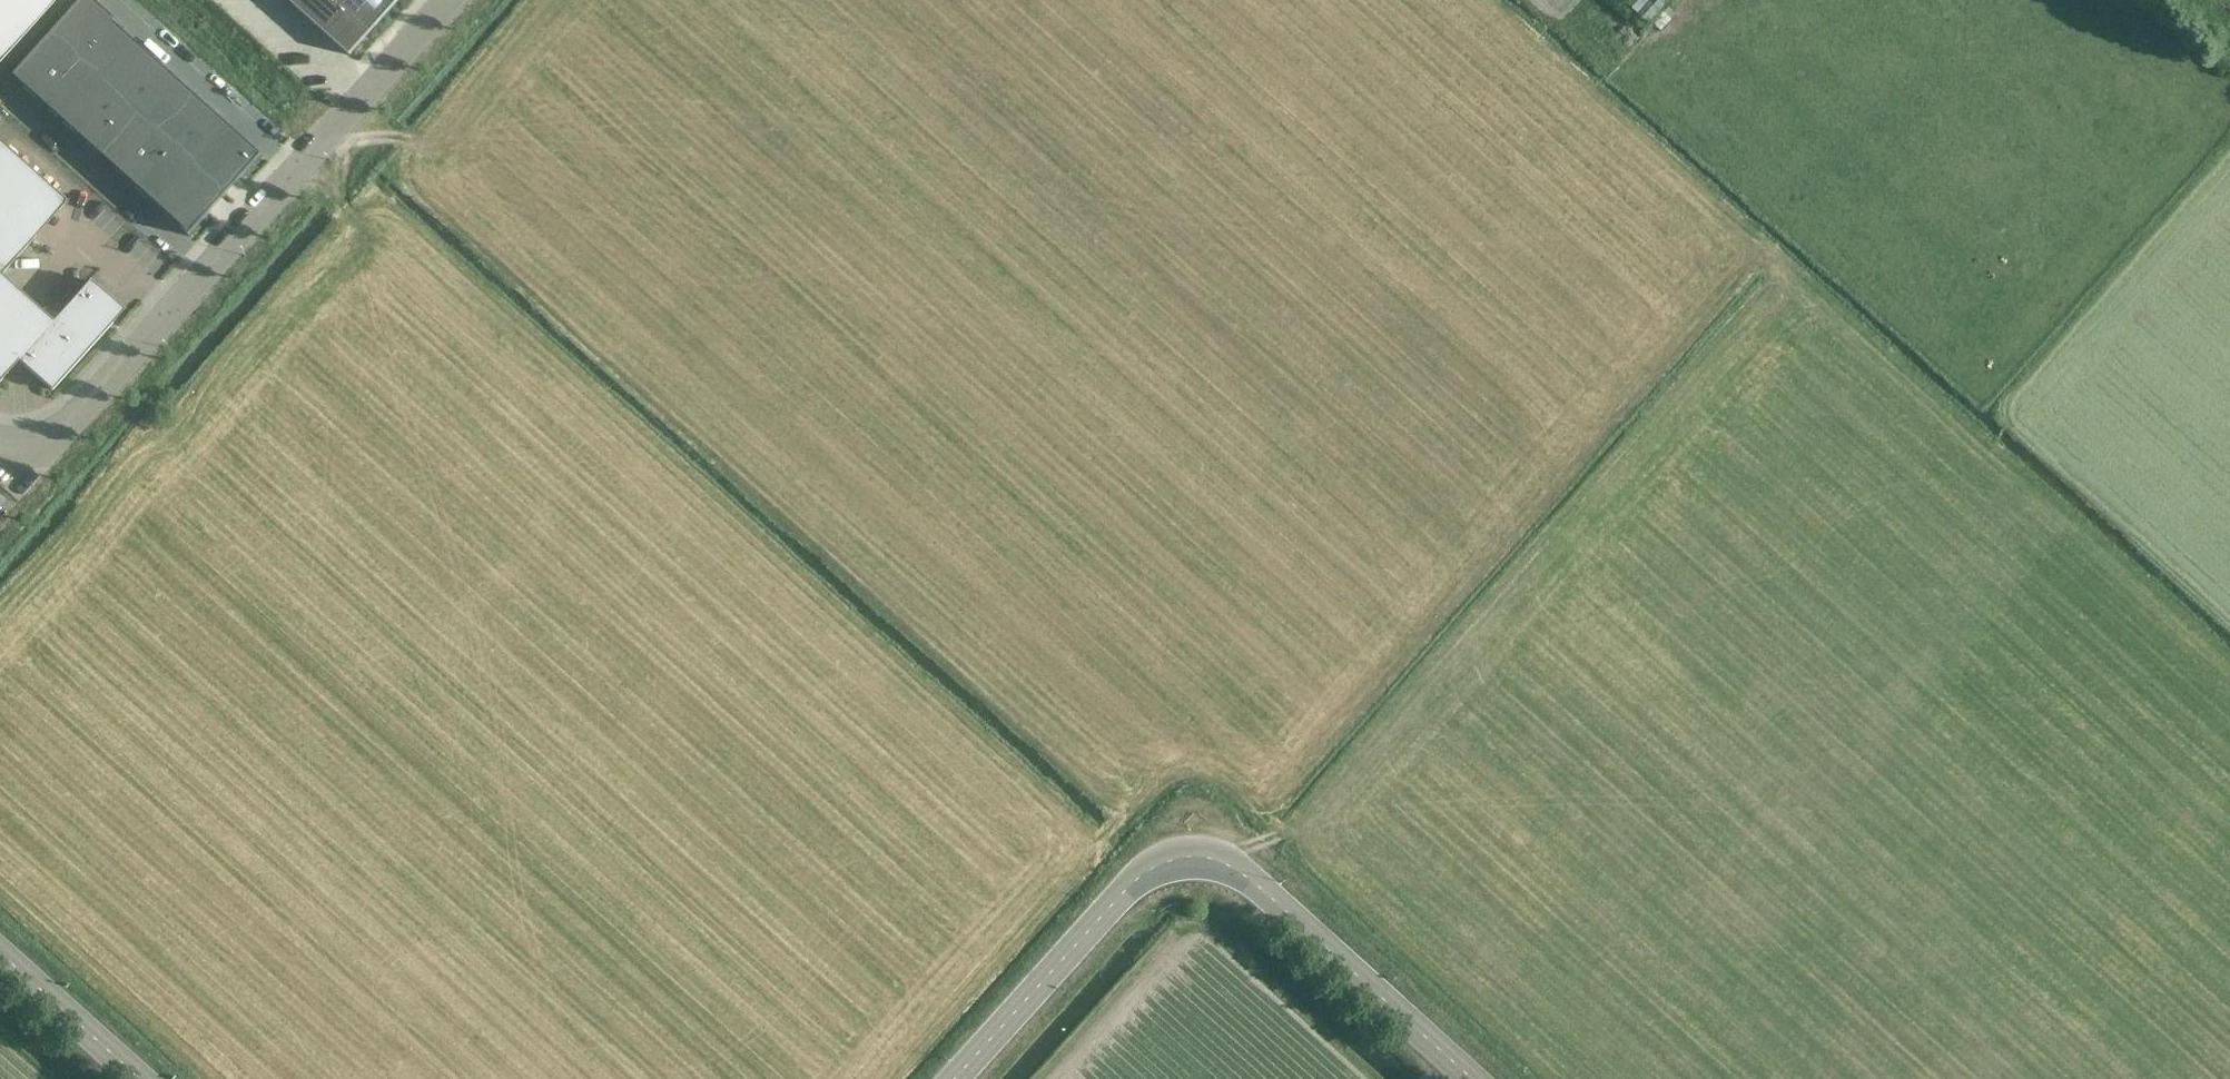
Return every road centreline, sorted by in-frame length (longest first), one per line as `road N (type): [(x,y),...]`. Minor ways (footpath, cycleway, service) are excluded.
road 1 (tertiary): [(1472,1078),(1235,866),(1204,850),(1170,852),(954,1078)]
road 2 (unclassified): [(450,0),(28,472),(0,447)]
road 3 (tertiary): [(142,1078),(0,953)]

